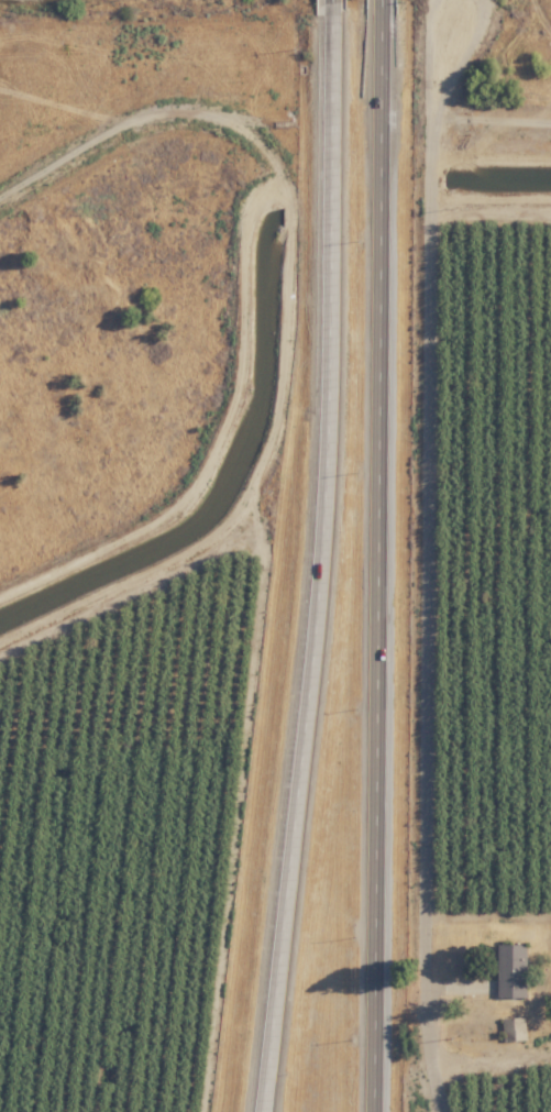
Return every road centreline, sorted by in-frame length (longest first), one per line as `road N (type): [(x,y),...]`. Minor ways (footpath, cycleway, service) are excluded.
road 1 (trunk): [(372,1111),(379,3)]
road 2 (trunk): [(334,18),(337,464),(326,640),(273,1111)]
road 3 (residential): [(453,1111),(436,1011),(438,119)]
road 4 (residential): [(438,119),(493,24),(489,0)]
road 5 (residential): [(439,0),(429,24),(438,119)]

